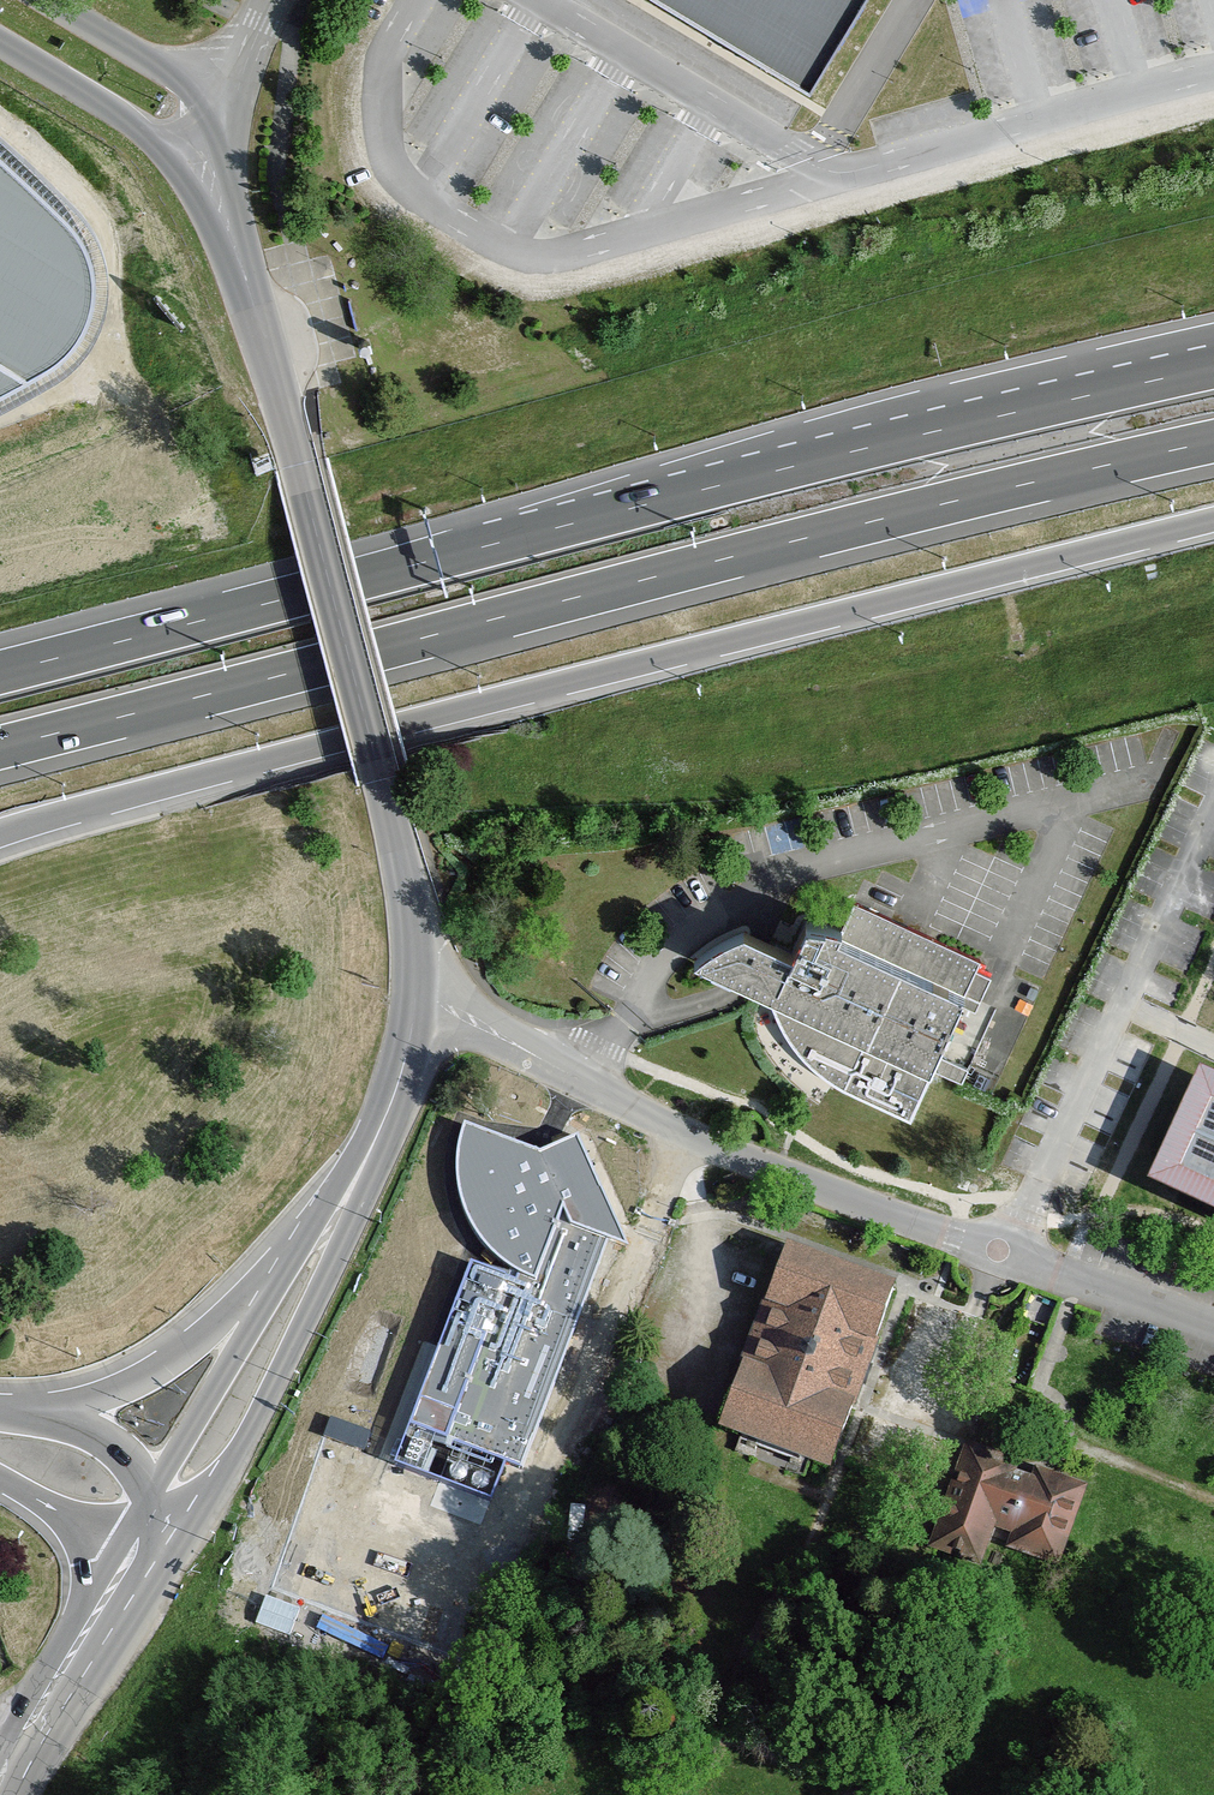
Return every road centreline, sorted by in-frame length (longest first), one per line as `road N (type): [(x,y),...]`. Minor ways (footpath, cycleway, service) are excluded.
road 1 (motorway): [(0,834),(1213,519)]
road 2 (motorway): [(1213,365),(902,437),(0,671)]
road 3 (motorway): [(0,749),(821,536),(1213,444)]
road 4 (residential): [(416,990),(689,1136),(1213,1328)]
road 5 (tertiary): [(416,990),(407,884),(250,290)]
road 6 (tertiary): [(201,1520),(331,1266),(379,1159),(395,1094)]
road 7 (motorway): [(314,1220),(217,1320),(159,1364),(86,1398),(10,1409)]
road 8 (tertiary): [(314,1220),(152,1489)]
road 9 (tertiary): [(30,1794),(169,1572)]
road 10 (tertiary): [(119,1544),(0,1747)]
road 11 (tertiary): [(0,36),(129,113),(183,157)]
road 12 (unclassified): [(183,157),(271,0)]
road 13 (motorway): [(152,1489),(93,1431),(10,1409)]
road 14 (tertiary): [(183,157),(215,202),(250,290)]
road 15 (tertiary): [(395,1094),(314,1220)]
road 16 (motorway): [(0,1480),(119,1544)]

